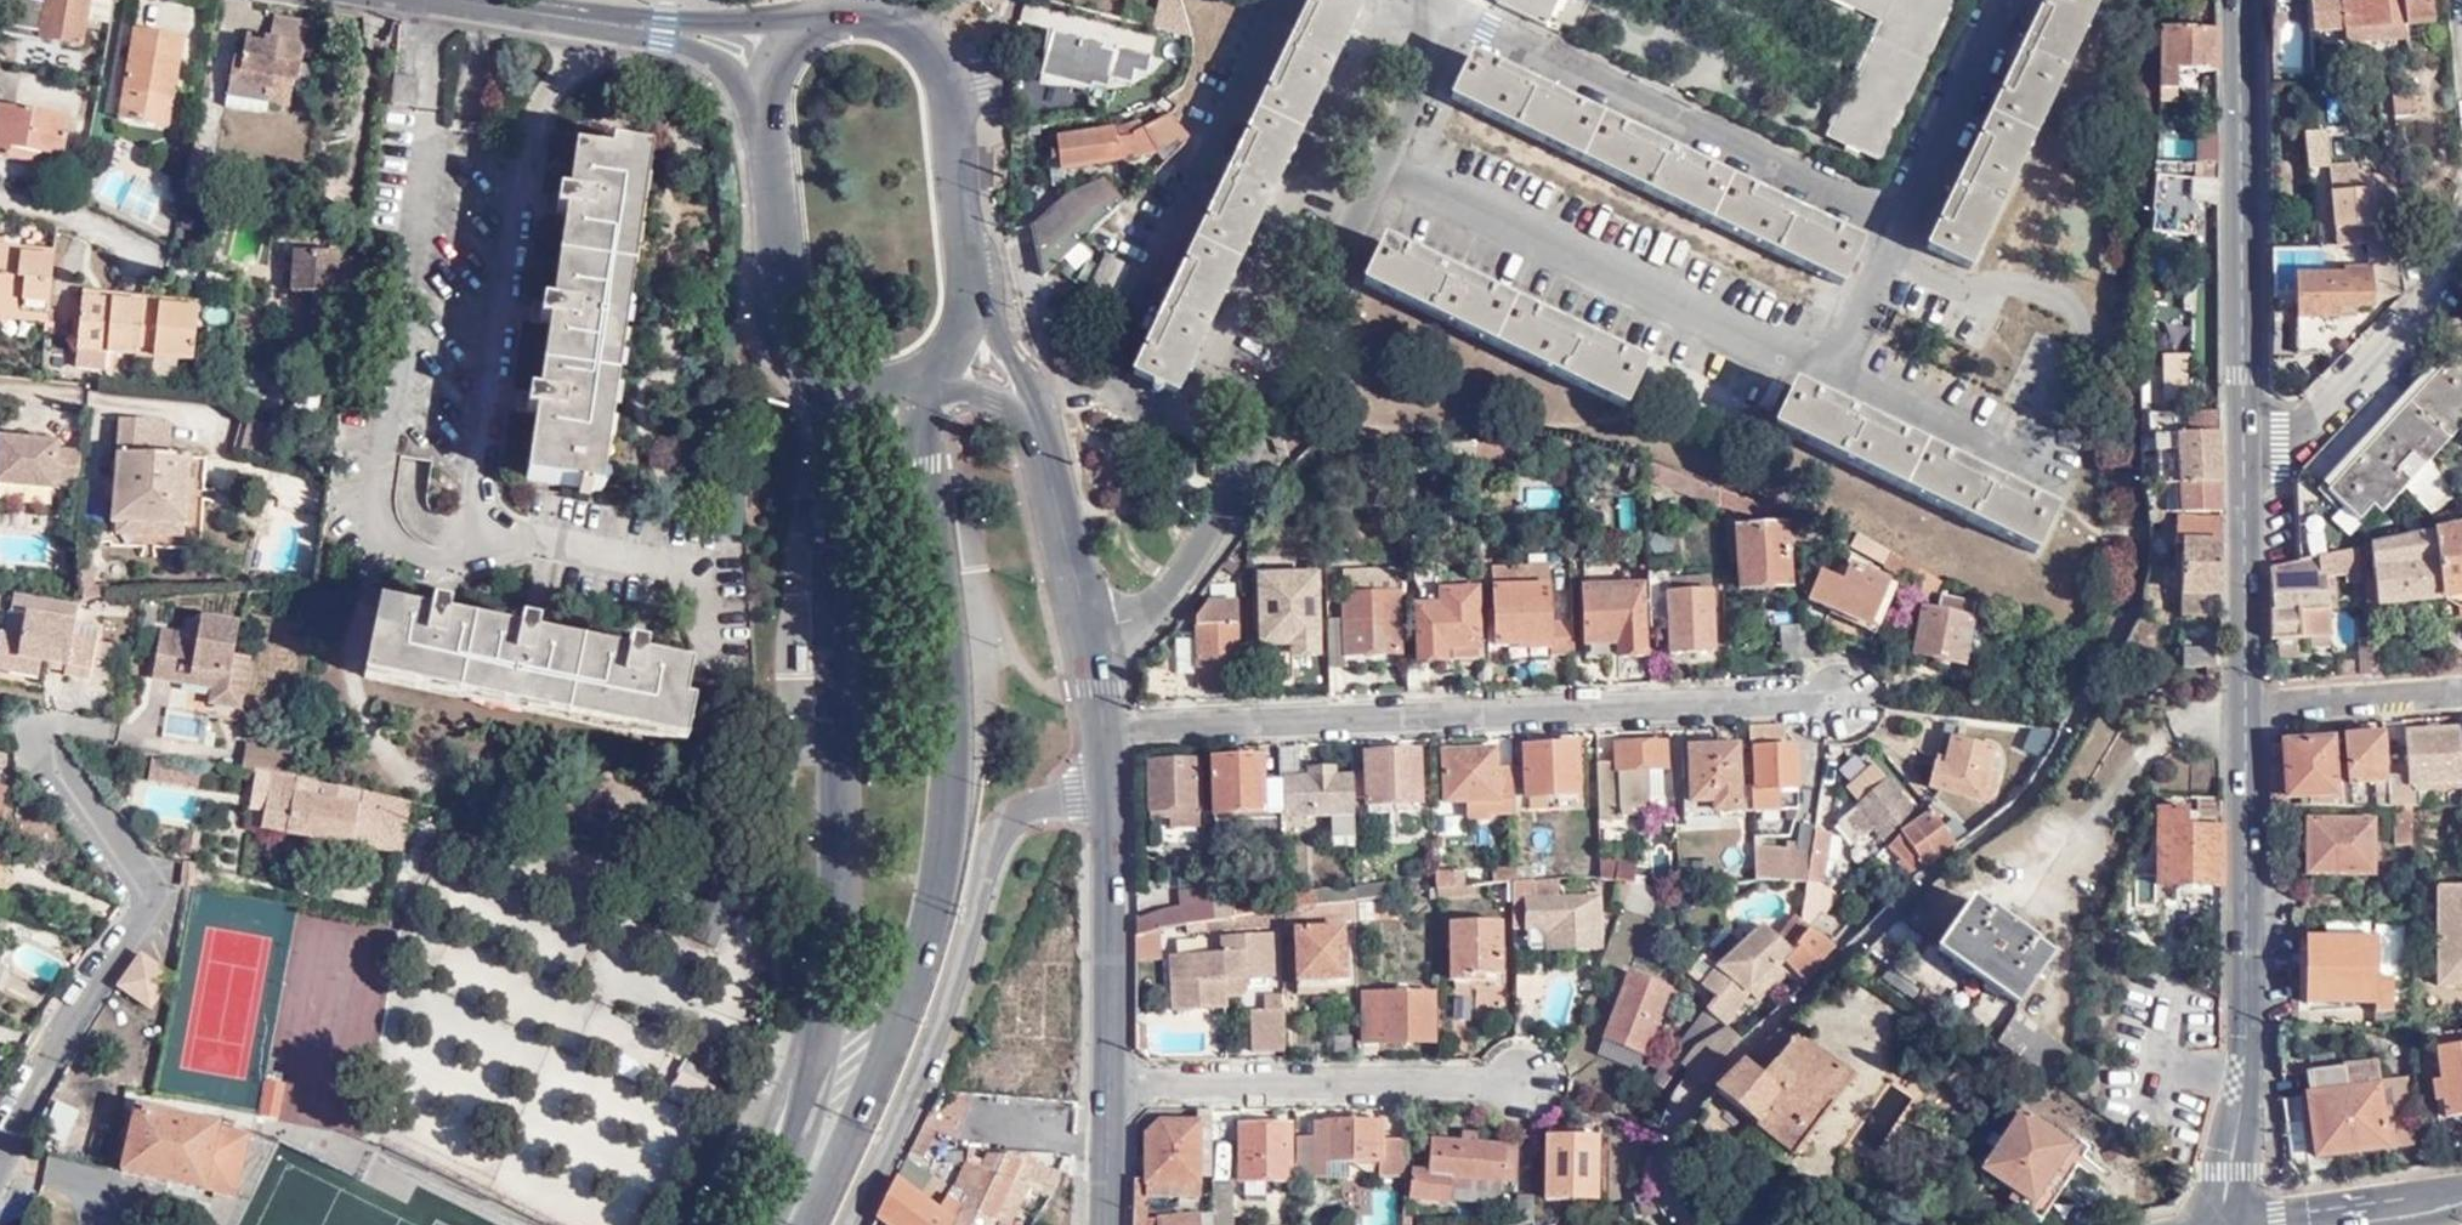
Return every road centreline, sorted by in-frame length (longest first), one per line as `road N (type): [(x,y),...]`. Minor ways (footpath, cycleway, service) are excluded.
road 1 (primary): [(793,1224),(881,1066),(926,941),(948,824),(955,749),(923,379)]
road 2 (residential): [(1422,0),(1431,55),(1246,460),(1179,579),(1144,615),(1090,634)]
road 3 (residential): [(1103,728),(1833,702)]
road 4 (primary): [(802,359),(824,444),(843,880),(816,1056)]
road 5 (residential): [(843,1224),(929,1036),(985,853),(1002,823),(1038,802),(1108,797)]
road 6 (primary): [(2219,1224),(2242,1075),(2243,707)]
road 7 (residential): [(0,1128),(59,1017),(154,901),(31,733)]
road 8 (primary): [(2245,454),(2240,0)]
road 9 (residential): [(1111,1087),(1521,1086)]
road 10 (residential): [(2245,454),(2299,431),(2381,343),(2461,223)]
road 11 (primary): [(1108,797),(1111,1087)]
road 12 (primary): [(968,290),(949,95),(939,56),(922,32)]
road 13 (primary): [(762,110),(780,311),(785,338),(802,359)]
road 14 (primary): [(2243,707),(2245,454)]
road 15 (residential): [(2243,707),(2461,688)]
road 16 (secondary): [(676,33),(461,0)]
road 17 (primary): [(1039,434),(1090,634)]
road 18 (residential): [(816,1056),(739,1165),(709,1224)]
road 19 (primary): [(816,1056),(771,1224)]
road 20 (primary): [(1039,434),(1013,356),(968,290)]
road 21 (primary): [(1111,1087),(1106,1224)]
road 22 (secondary): [(2327,1224),(2461,1204)]
road 23 (primary): [(923,379),(994,397),(1039,434)]
road 24 (secondary): [(804,22),(676,33)]
road 25 (primary): [(802,359),(851,383),(923,379)]
road 26 (primary): [(922,32),(904,18),(851,7),(804,22)]

